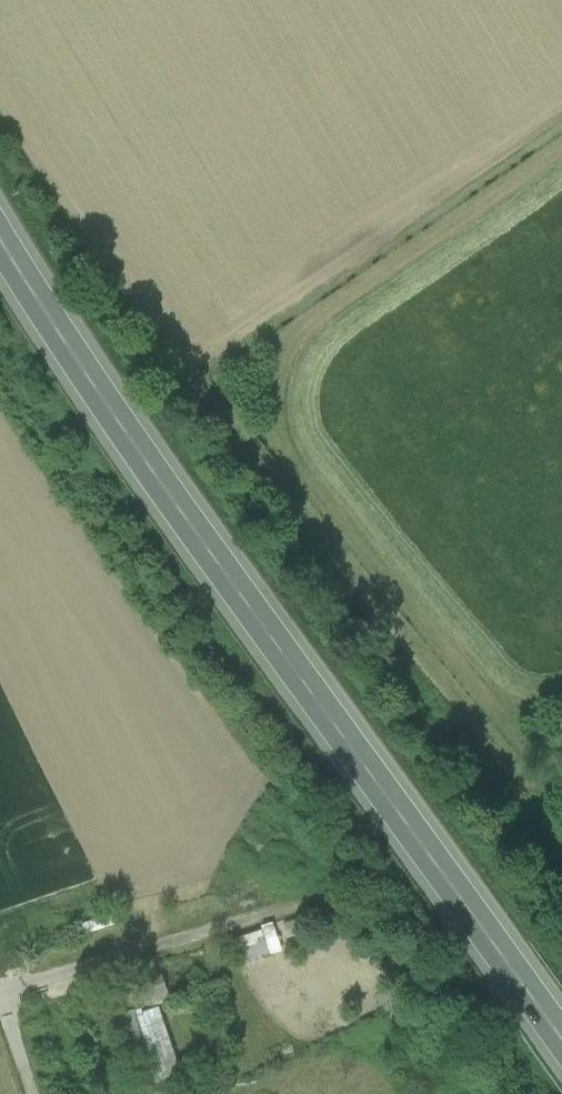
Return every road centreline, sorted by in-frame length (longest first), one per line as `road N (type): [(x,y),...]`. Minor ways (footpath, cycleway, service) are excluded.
road 1 (primary): [(561,1043),(163,483),(0,234)]
road 2 (track): [(561,157),(327,317),(299,346),(287,380),(287,422),(304,460),(534,746),(561,755)]
road 3 (residential): [(0,978),(290,906)]

